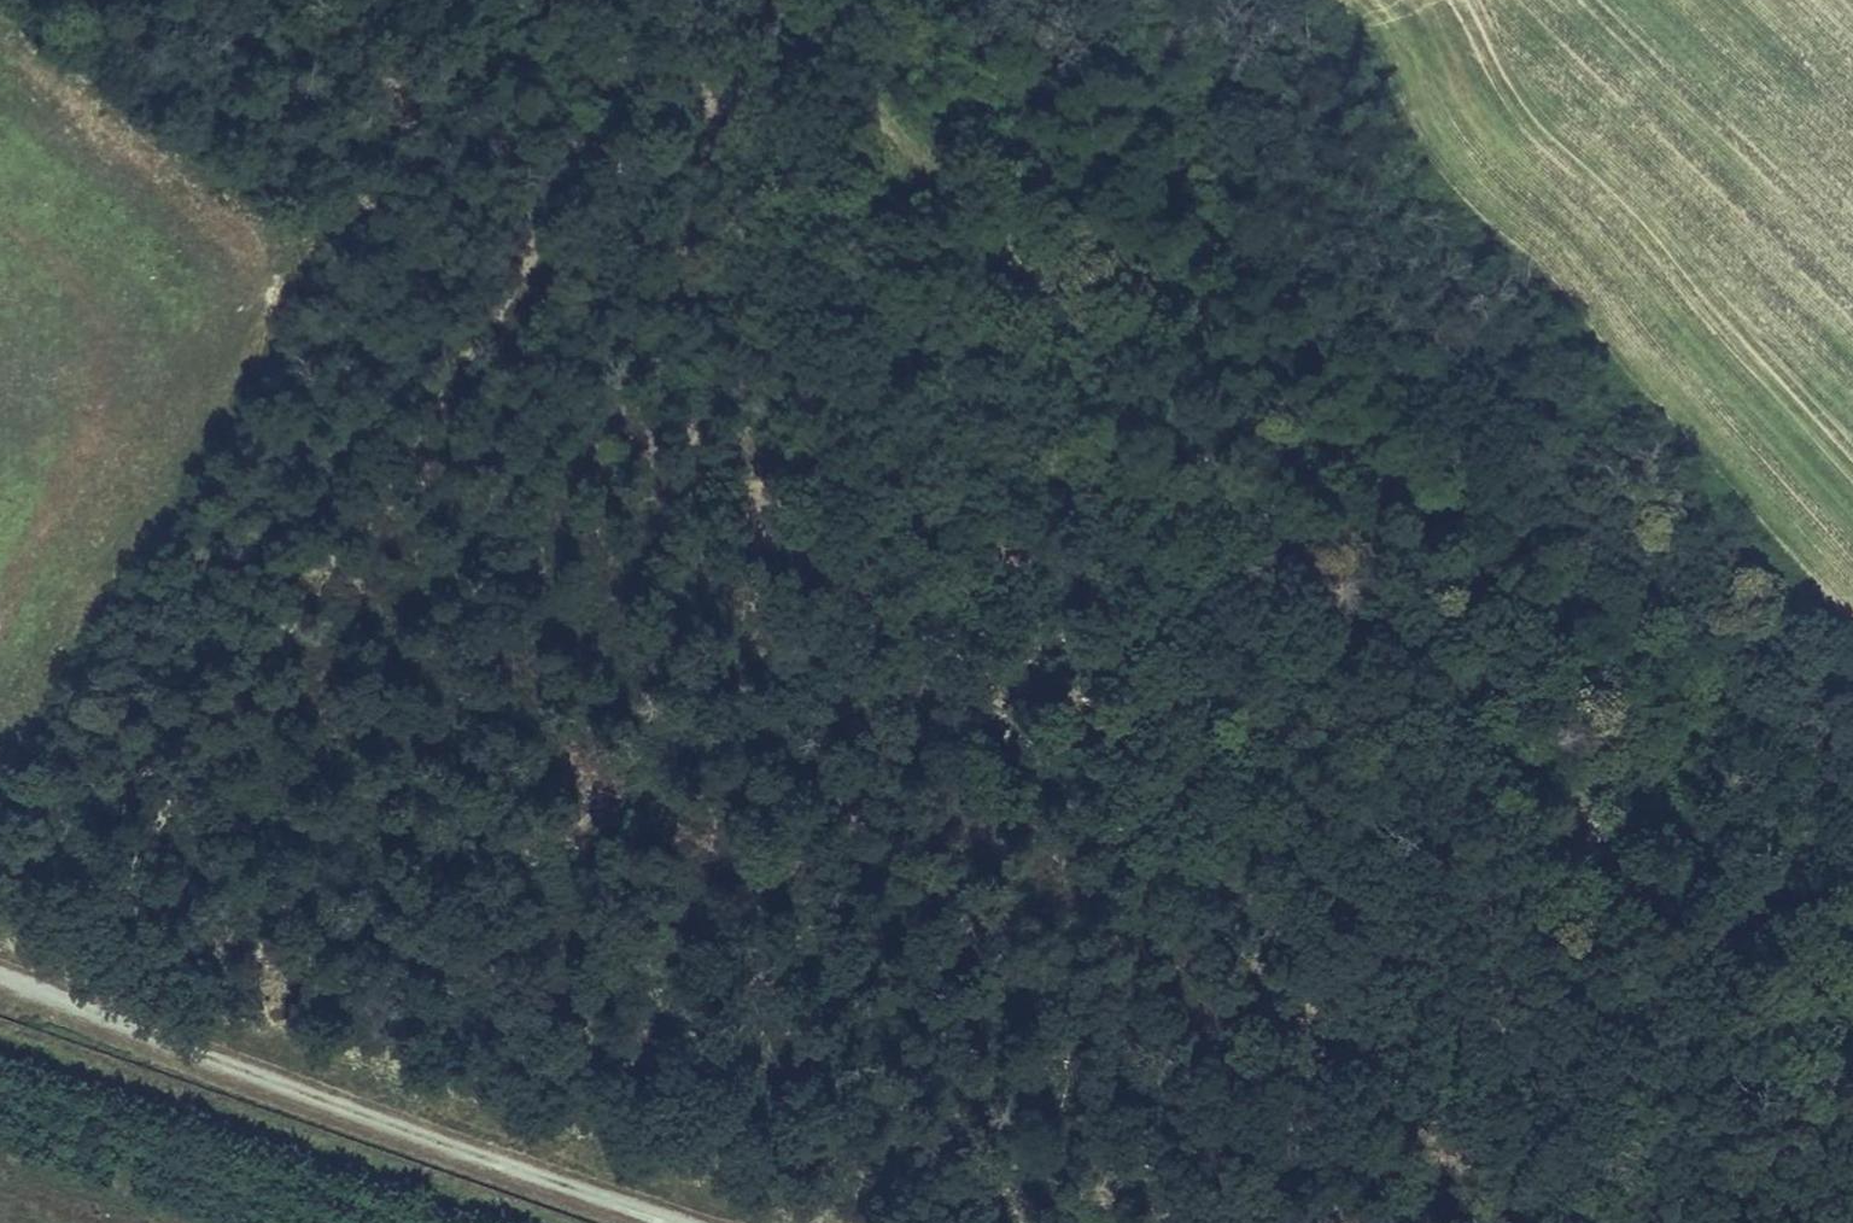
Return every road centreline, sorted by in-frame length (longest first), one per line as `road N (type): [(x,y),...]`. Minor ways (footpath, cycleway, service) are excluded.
road 1 (track): [(666,1222),(0,985)]

